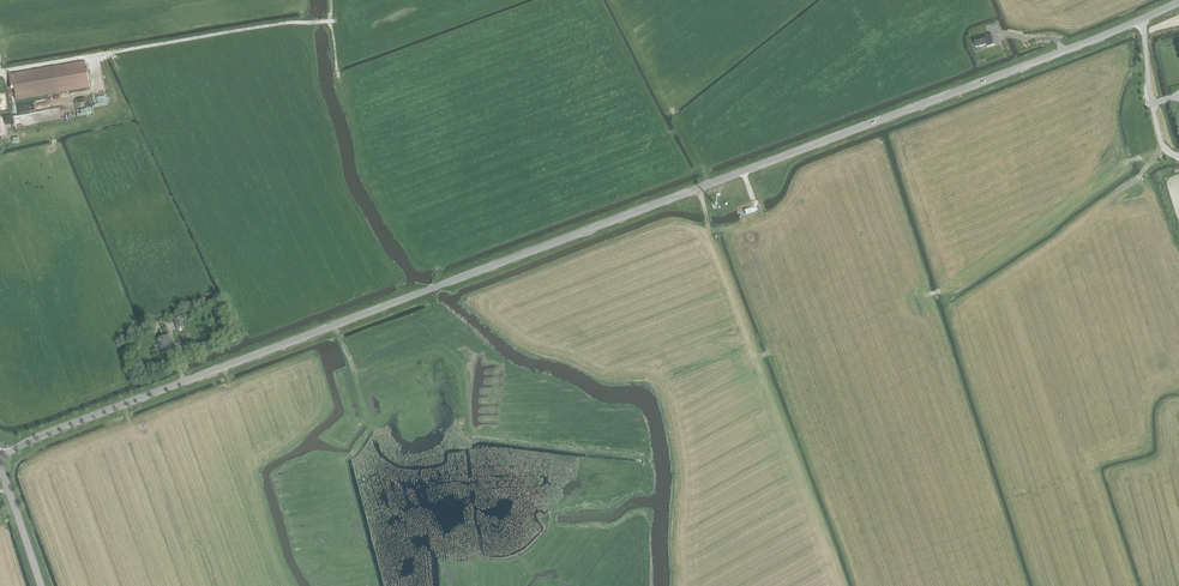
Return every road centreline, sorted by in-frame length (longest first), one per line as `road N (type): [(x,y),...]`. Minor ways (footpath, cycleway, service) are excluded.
road 1 (secondary): [(0,458),(44,433),(1176,0)]
road 2 (track): [(698,188),(845,585)]
road 3 (secondary): [(40,585),(0,470)]

